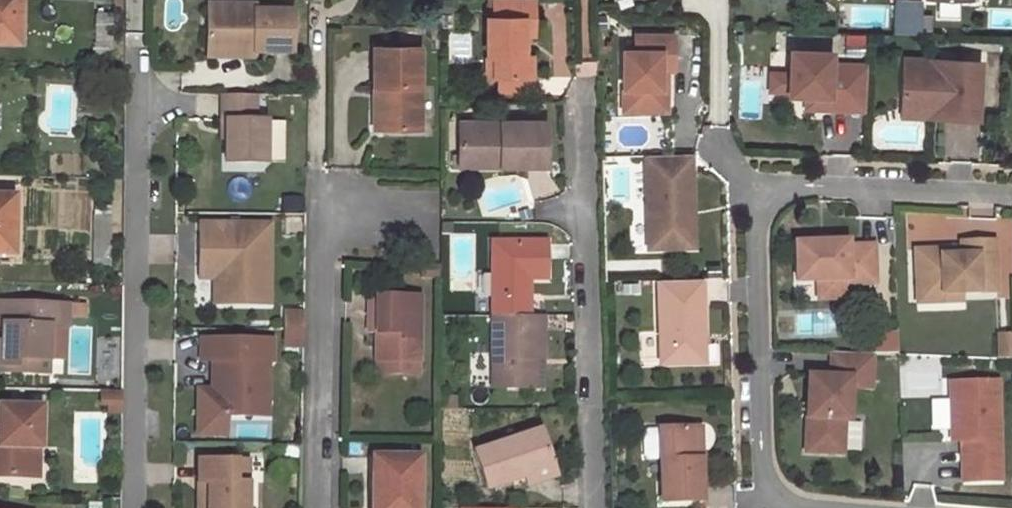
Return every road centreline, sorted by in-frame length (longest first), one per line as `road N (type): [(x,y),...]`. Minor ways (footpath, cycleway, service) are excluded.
road 1 (residential): [(138,89),(134,507)]
road 2 (residential): [(583,105),(593,507)]
road 3 (residential): [(415,217),(325,217),(318,507)]
road 4 (residential): [(762,207),(761,462),(772,489),(799,507)]
road 5 (residential): [(1011,196),(806,190),(762,207)]

